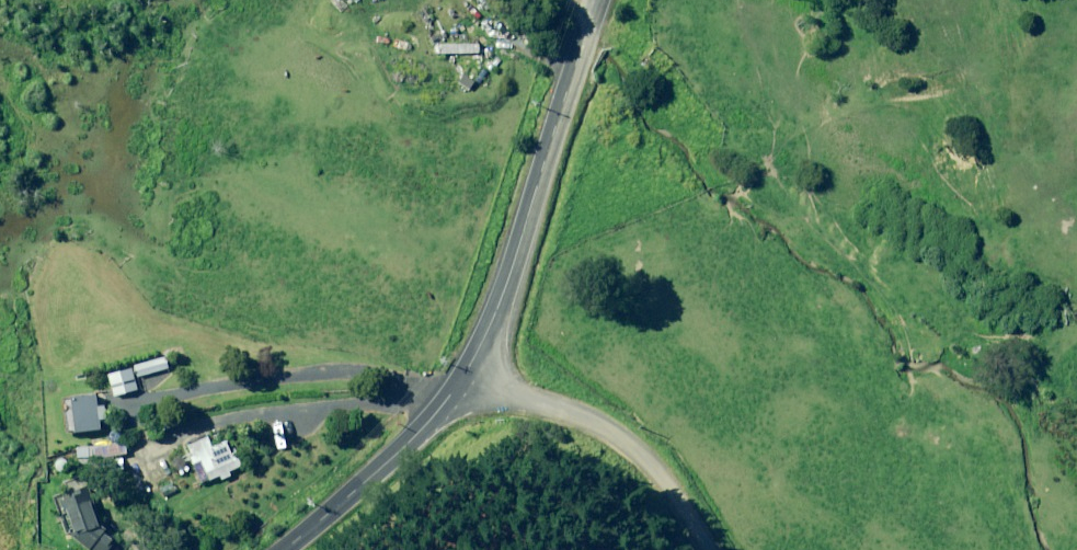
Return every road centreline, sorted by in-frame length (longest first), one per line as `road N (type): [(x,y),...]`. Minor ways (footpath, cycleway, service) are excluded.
road 1 (secondary): [(467,374),(512,272),(599,0)]
road 2 (unclassified): [(467,374),(610,427),(703,549)]
road 3 (secondary): [(286,549),(395,459),(467,374)]

